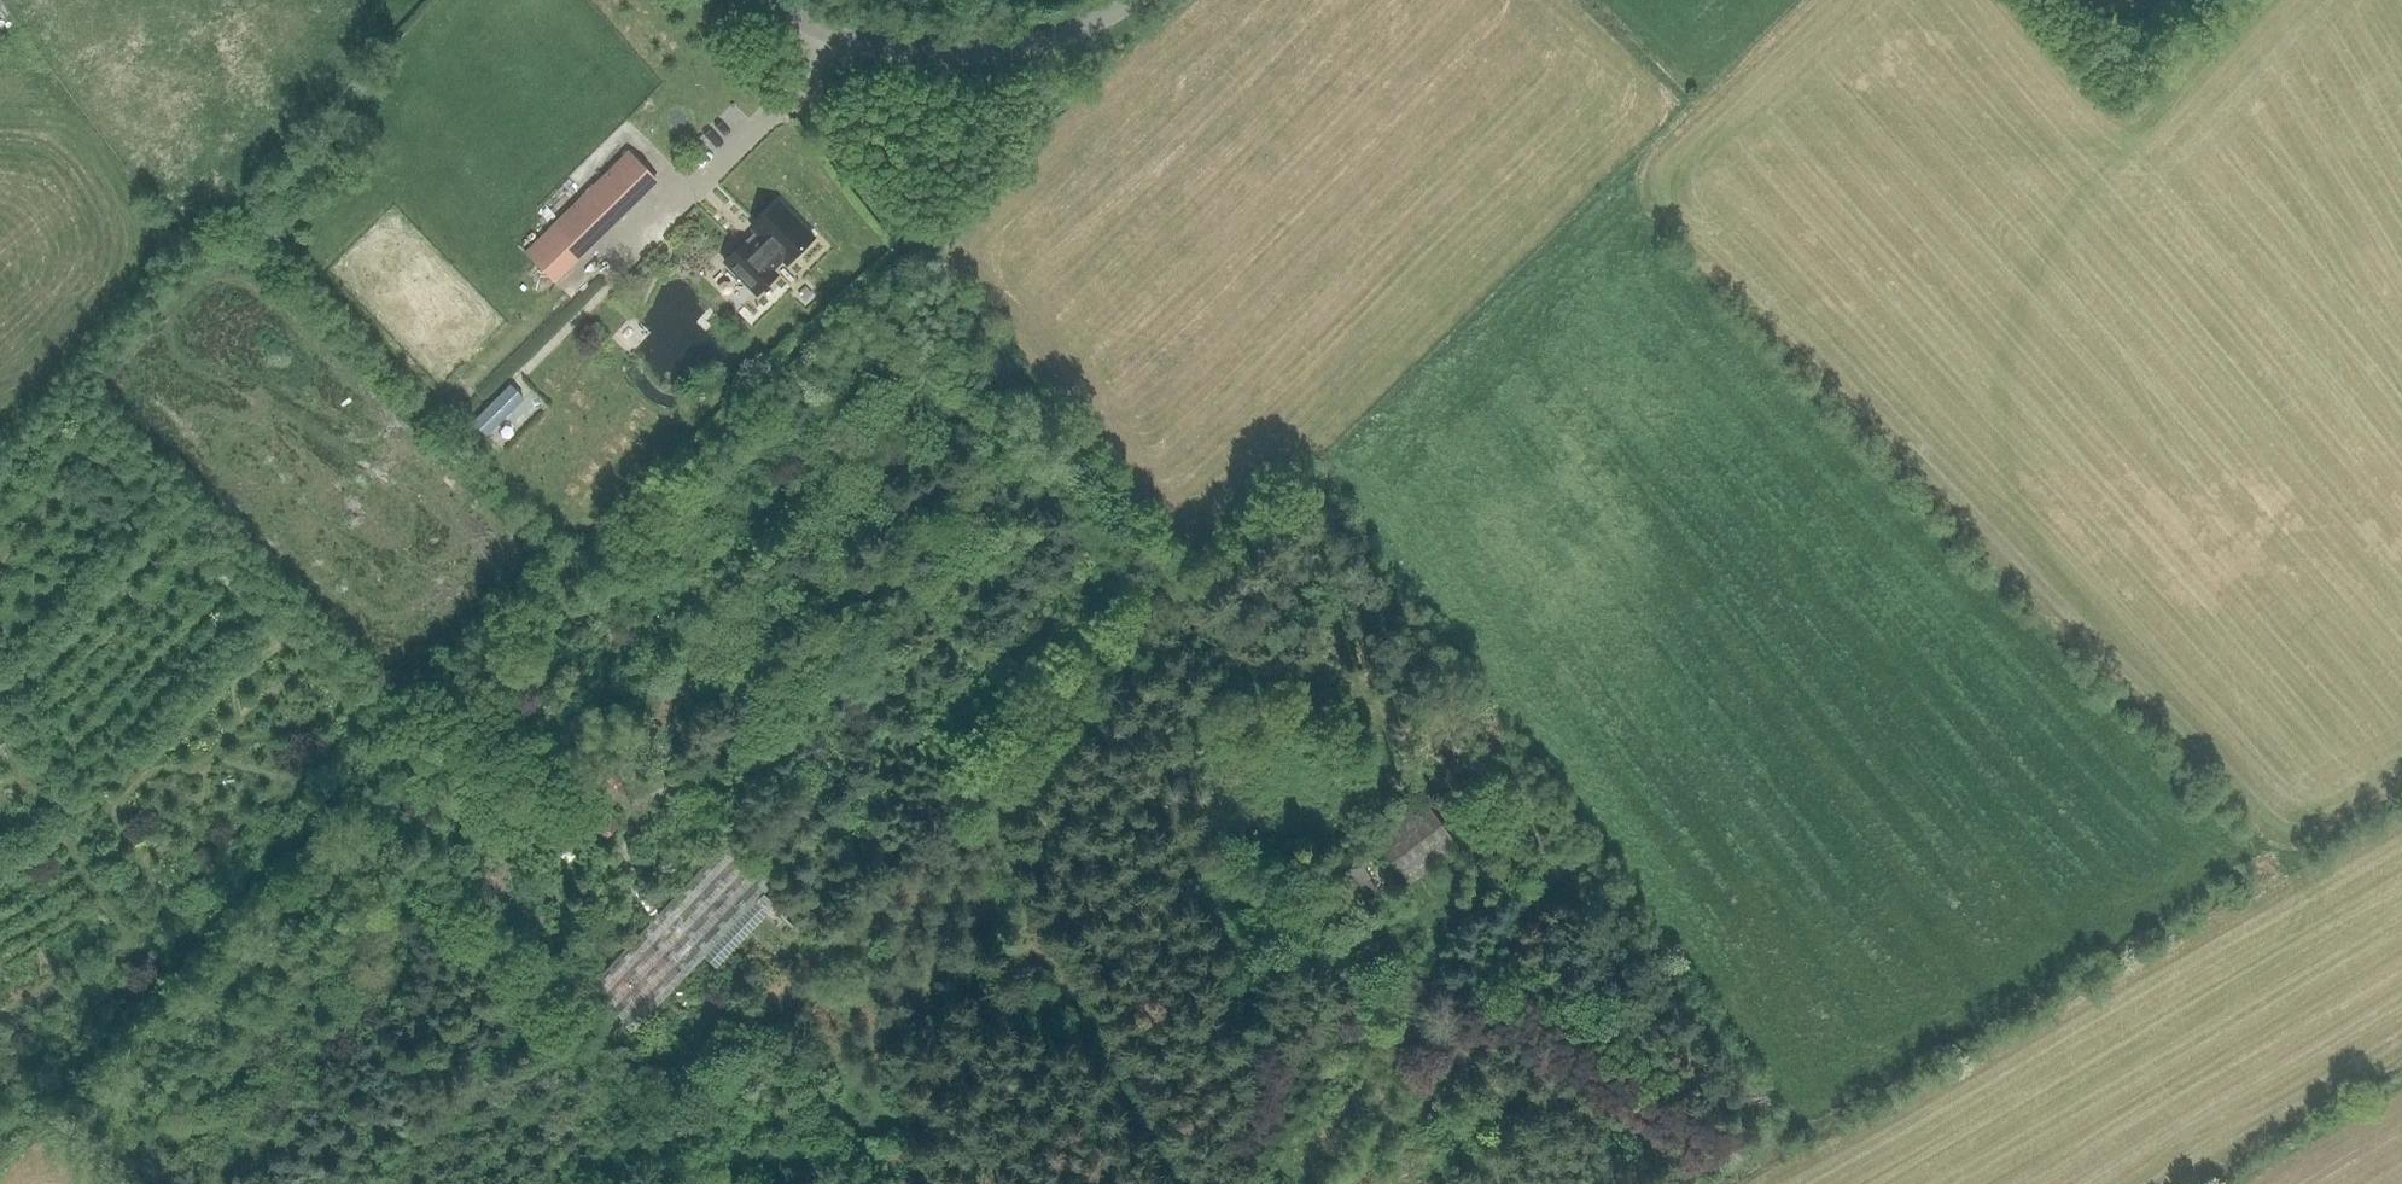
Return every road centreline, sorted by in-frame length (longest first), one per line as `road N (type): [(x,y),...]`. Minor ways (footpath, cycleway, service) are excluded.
road 1 (unclassified): [(764,0),(809,34),(929,61),(1075,37),(1132,0)]

